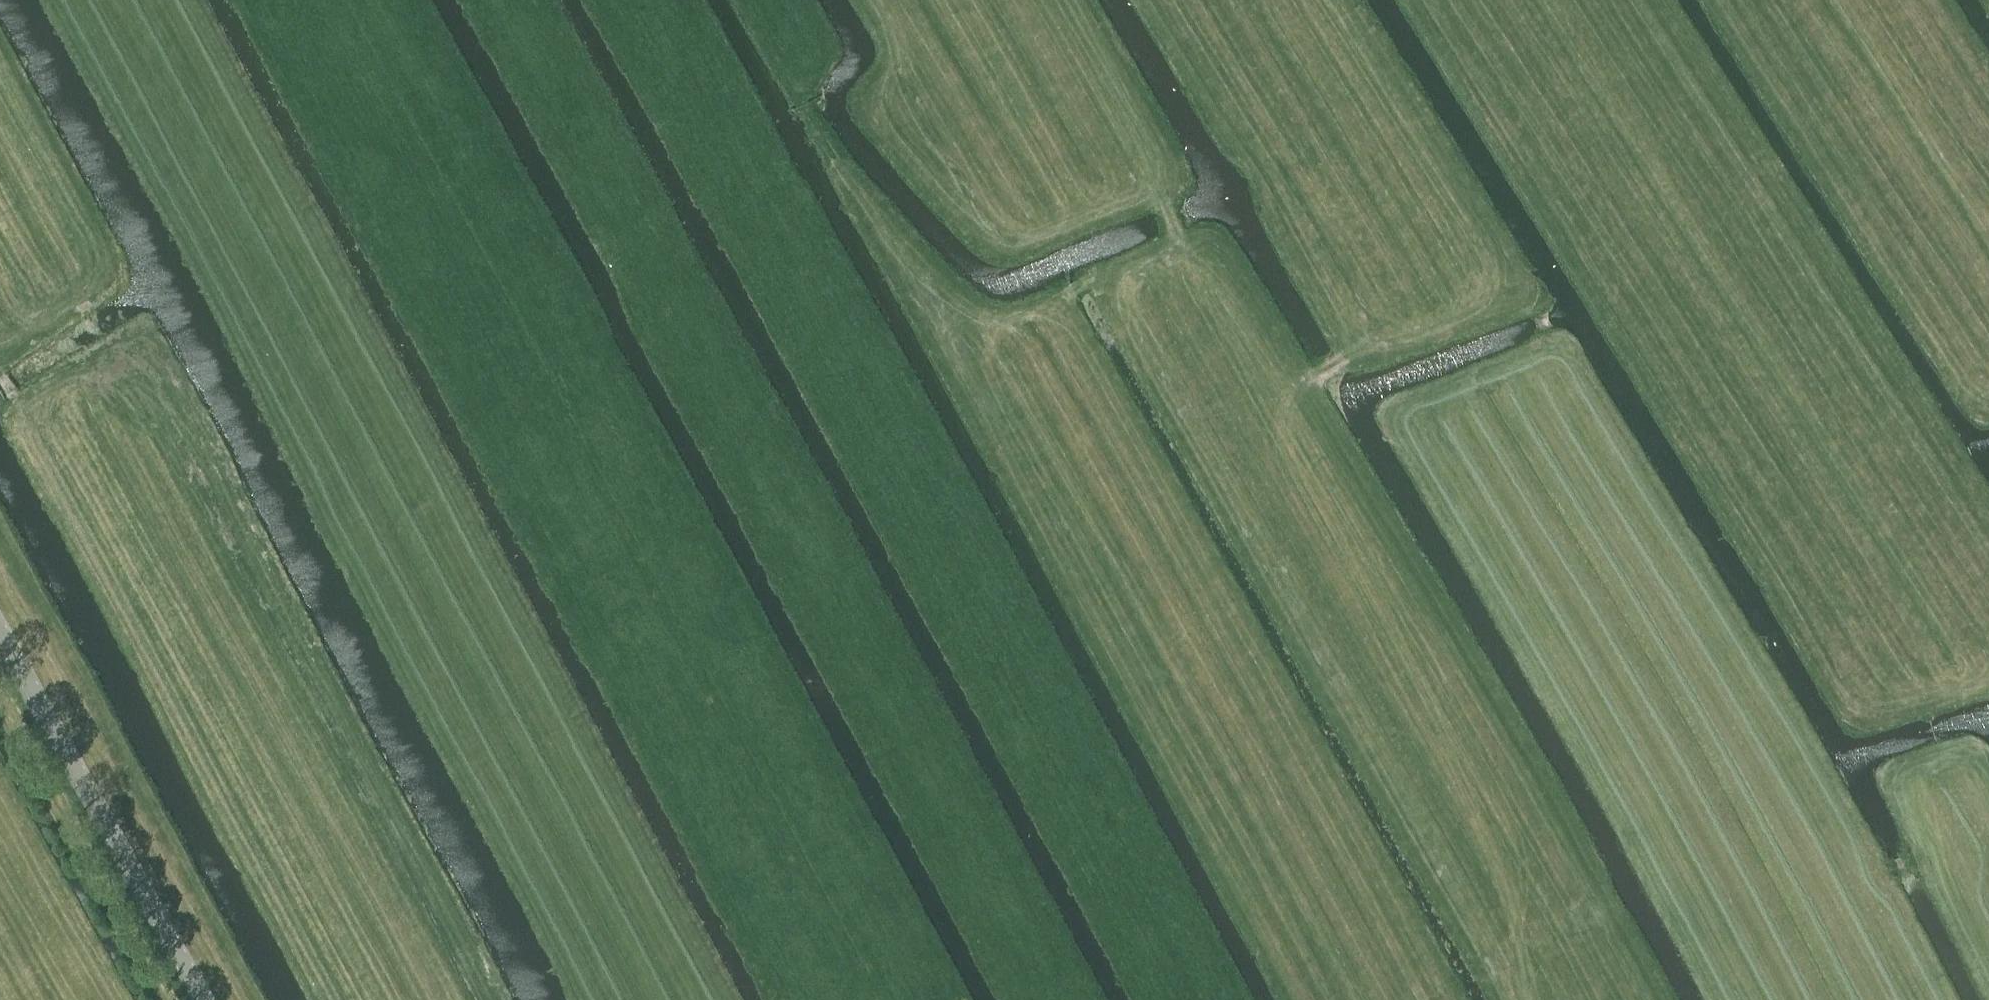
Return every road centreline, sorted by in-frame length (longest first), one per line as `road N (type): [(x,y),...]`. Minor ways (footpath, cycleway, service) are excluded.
road 1 (unclassified): [(203,999),(0,634)]

